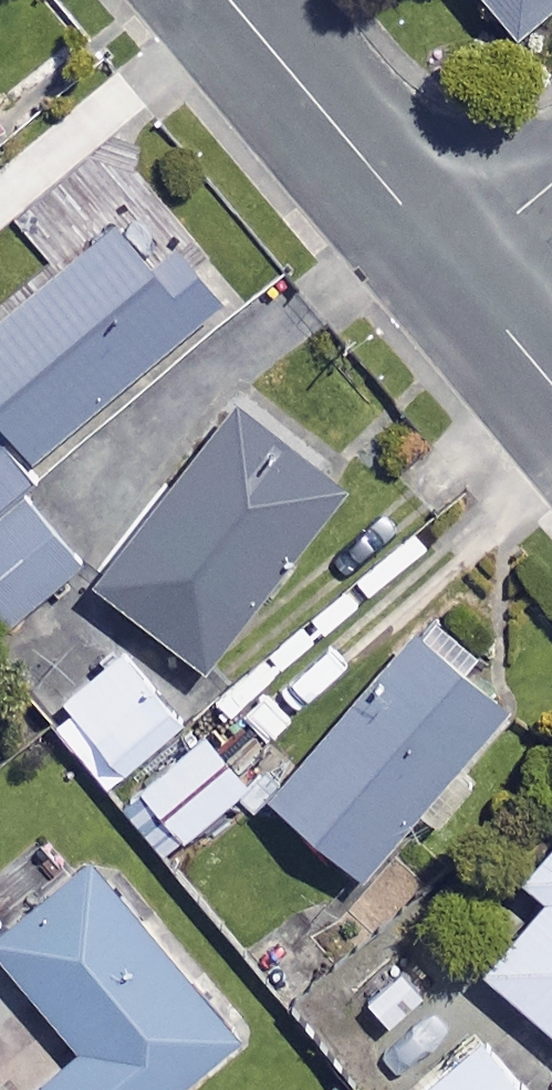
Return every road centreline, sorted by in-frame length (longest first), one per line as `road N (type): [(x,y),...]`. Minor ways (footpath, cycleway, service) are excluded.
road 1 (residential): [(452,265),(229,0)]
road 2 (residential): [(551,385),(452,265)]
road 3 (residential): [(551,182),(452,265)]

